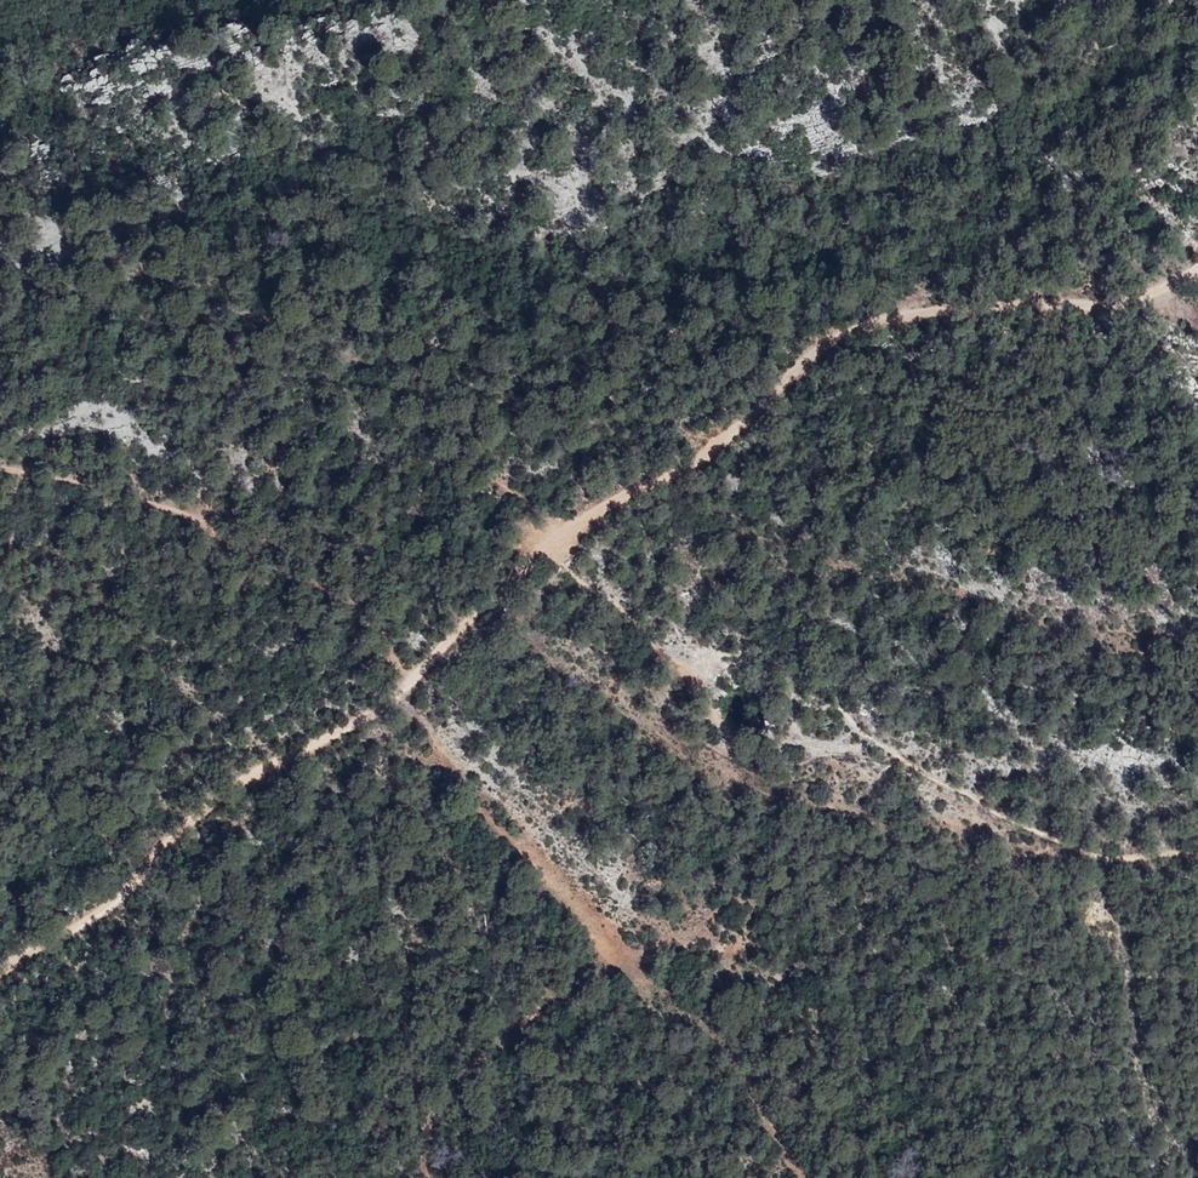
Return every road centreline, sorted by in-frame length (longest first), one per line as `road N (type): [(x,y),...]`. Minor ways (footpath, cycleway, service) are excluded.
road 1 (track): [(0,974),(62,922),(109,910),(172,839),(277,760),(361,720),(557,541),(843,332),(1096,304),(1197,259)]

